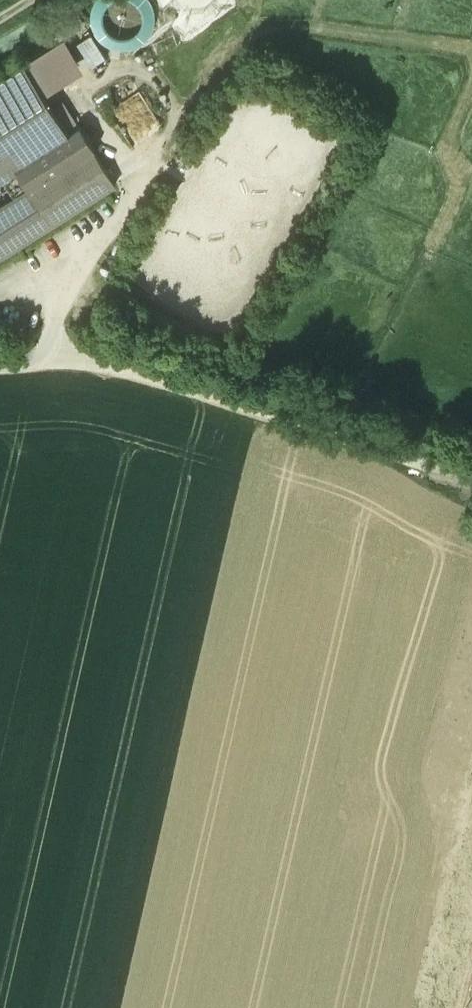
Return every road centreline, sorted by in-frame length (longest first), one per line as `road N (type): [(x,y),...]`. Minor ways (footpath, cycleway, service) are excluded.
road 1 (track): [(0,366),(113,368),(471,476)]

